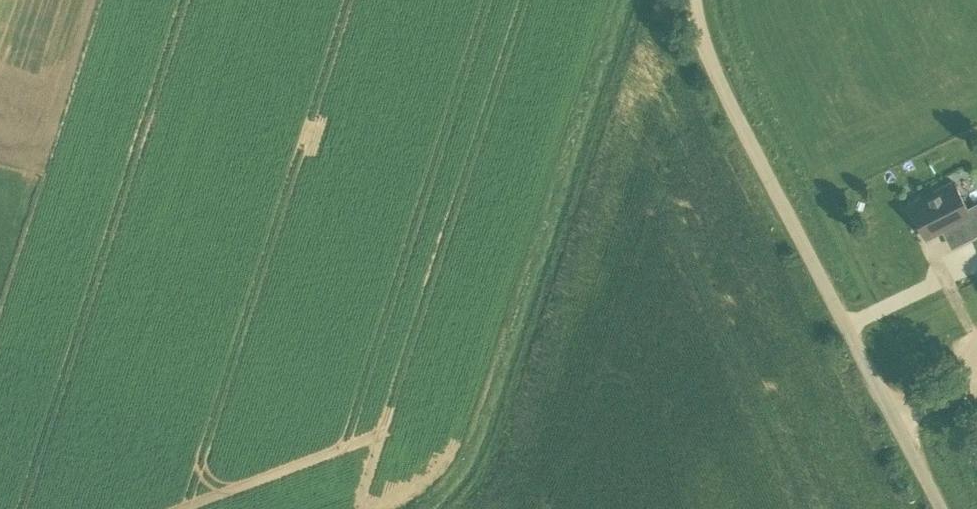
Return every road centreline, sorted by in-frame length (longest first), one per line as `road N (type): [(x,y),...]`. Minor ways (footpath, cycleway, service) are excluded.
road 1 (unclassified): [(940,508),(714,68),(692,0)]

